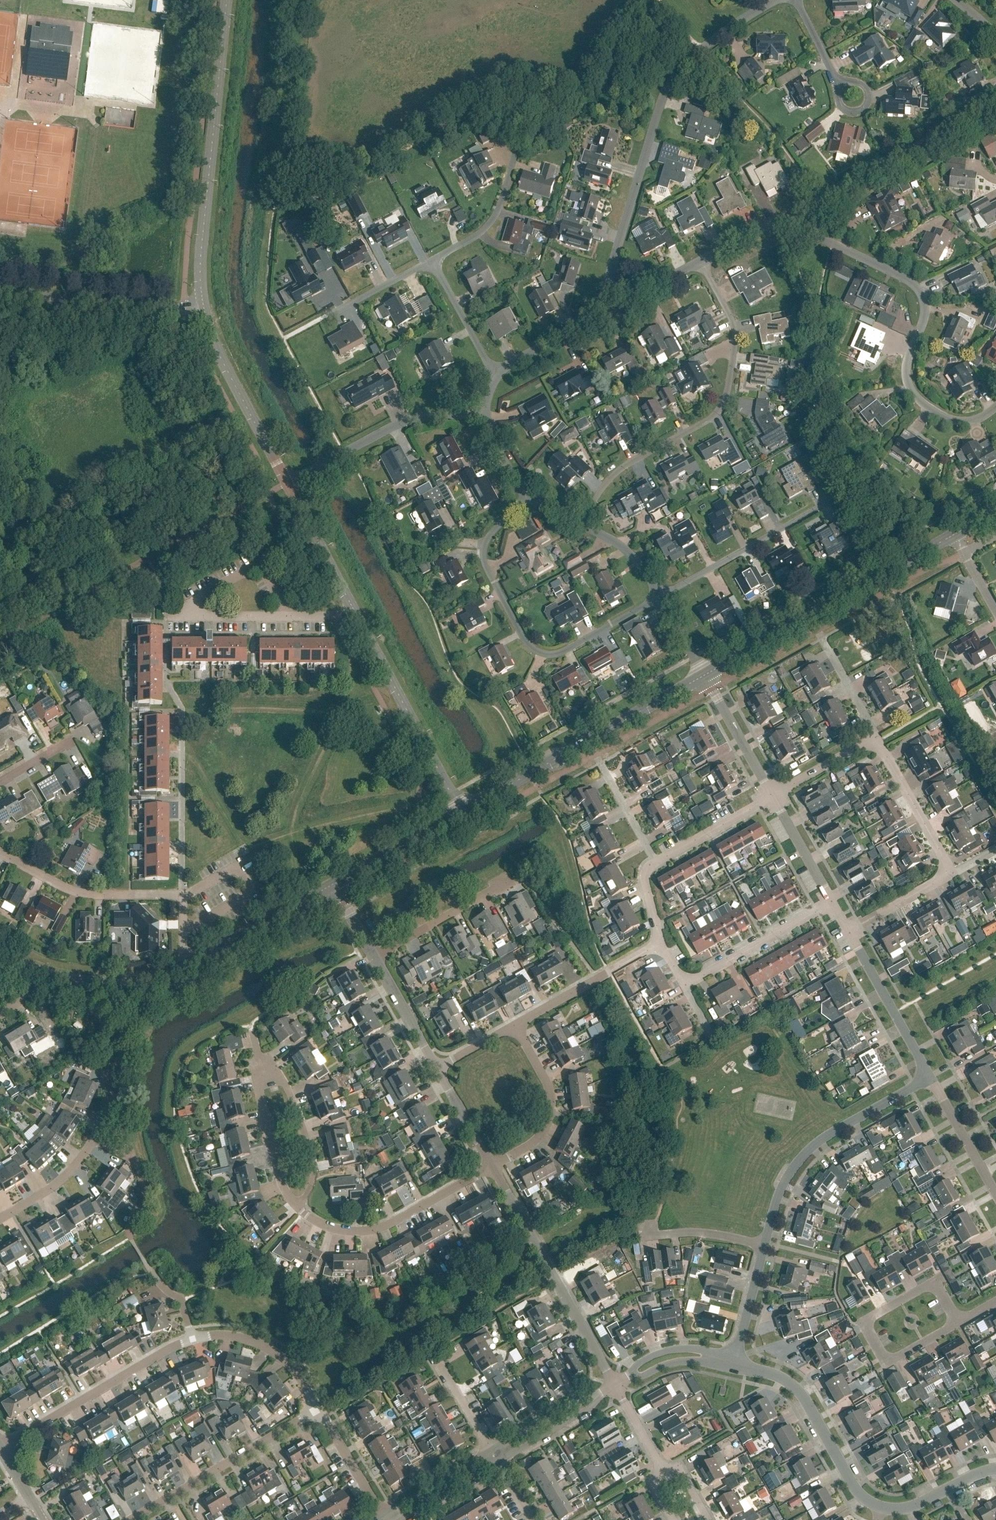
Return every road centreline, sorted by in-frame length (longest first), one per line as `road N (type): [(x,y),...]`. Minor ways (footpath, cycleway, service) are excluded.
road 1 (residential): [(183,896),(181,715),(168,689),(169,617),(359,618)]
road 2 (residential): [(995,409),(961,424),(929,410),(909,379),(923,296),(835,243),(789,224),(757,229),(703,262)]
road 3 (unclassified): [(613,283),(676,74),(718,37),(782,0)]
road 4 (residential): [(587,526),(636,459),(728,401),(735,328),(703,262)]
road 5 (residential): [(660,599),(555,656),(532,648),(483,553),(528,494)]
road 6 (tertiary): [(201,307),(222,0)]
road 7 (unclassified): [(8,558),(78,489),(254,411)]
road 8 (tertiary): [(707,678),(954,535)]
road 9 (tertiary): [(462,812),(707,678)]
road 10 (residential): [(618,1385),(495,1169)]
road 11 (residential): [(765,1244),(777,1199),(805,1155),(929,1077)]
road 12 (residential): [(129,1519),(321,1405)]
road 13 (residential): [(193,1340),(2,1449)]
road 14 (tertiary): [(462,812),(359,618)]
road 15 (residential): [(495,1169),(371,1234),(335,1231),(299,1208)]
road 16 (residential): [(957,1322),(935,1283),(864,1325),(886,1367),(923,1344)]
road 17 (unclassified): [(289,483),(428,419),(491,419)]
road 18 (residential): [(735,1367),(800,1393),(849,1480),(880,1510)]
road 19 (residential): [(201,307),(0,293)]
road 20 (residential): [(183,896),(80,895),(0,850)]
road 21 (residential): [(660,599),(828,501)]
road 22 (tertiary): [(0,958),(91,986),(132,984),(185,967)]
road 23 (residential): [(517,1026),(552,1081),(555,1102),(532,1147),(495,1169)]
road 24 (tertiary): [(185,967),(338,884)]
road 25 (residential): [(517,1026),(661,941)]
road 26 (residential): [(0,1218),(76,1168),(112,1101)]
road 27 (residential): [(686,986),(831,904)]
road 28 (residential): [(929,1077),(848,932)]
road 29 (residential): [(299,1208),(311,1189),(311,1142),(280,1070),(263,1065)]
road 30 (residential): [(321,1405),(271,1347),(234,1338),(193,1340)]
road 31 (residential): [(377,960),(511,884)]
road 32 (residential): [(953,872),(878,738)]
road 33 (tertiary): [(359,618),(289,483)]
road 34 (residential): [(299,1208),(275,1162),(263,1065)]
road 35 (unclassified): [(502,374),(590,311),(613,283)]
road 36 (tertiary): [(338,884),(462,812)]
road 37 (residential): [(432,262),(487,230),(513,161)]
road 38 (residential): [(774,797),(707,678)]
road 39 (residential): [(657,864),(774,797)]
road 40 (residential): [(995,1194),(929,1077)]
road 41 (residential): [(502,374),(432,262)]
road 42 (residential): [(439,1071),(377,960)]
road 43 (residential): [(383,1516),(321,1405)]
road 44 (residential): [(735,1367),(765,1244)]
road 45 (residential): [(491,1451),(383,1516)]
road 46 (residential): [(878,738),(818,629)]
road 47 (residential): [(657,864),(598,757)]
road 48 (residential): [(880,1510),(921,1504),(995,1472)]
road 49 (residential): [(831,904),(774,797)]
road 50 (residential): [(848,932),(953,872)]

